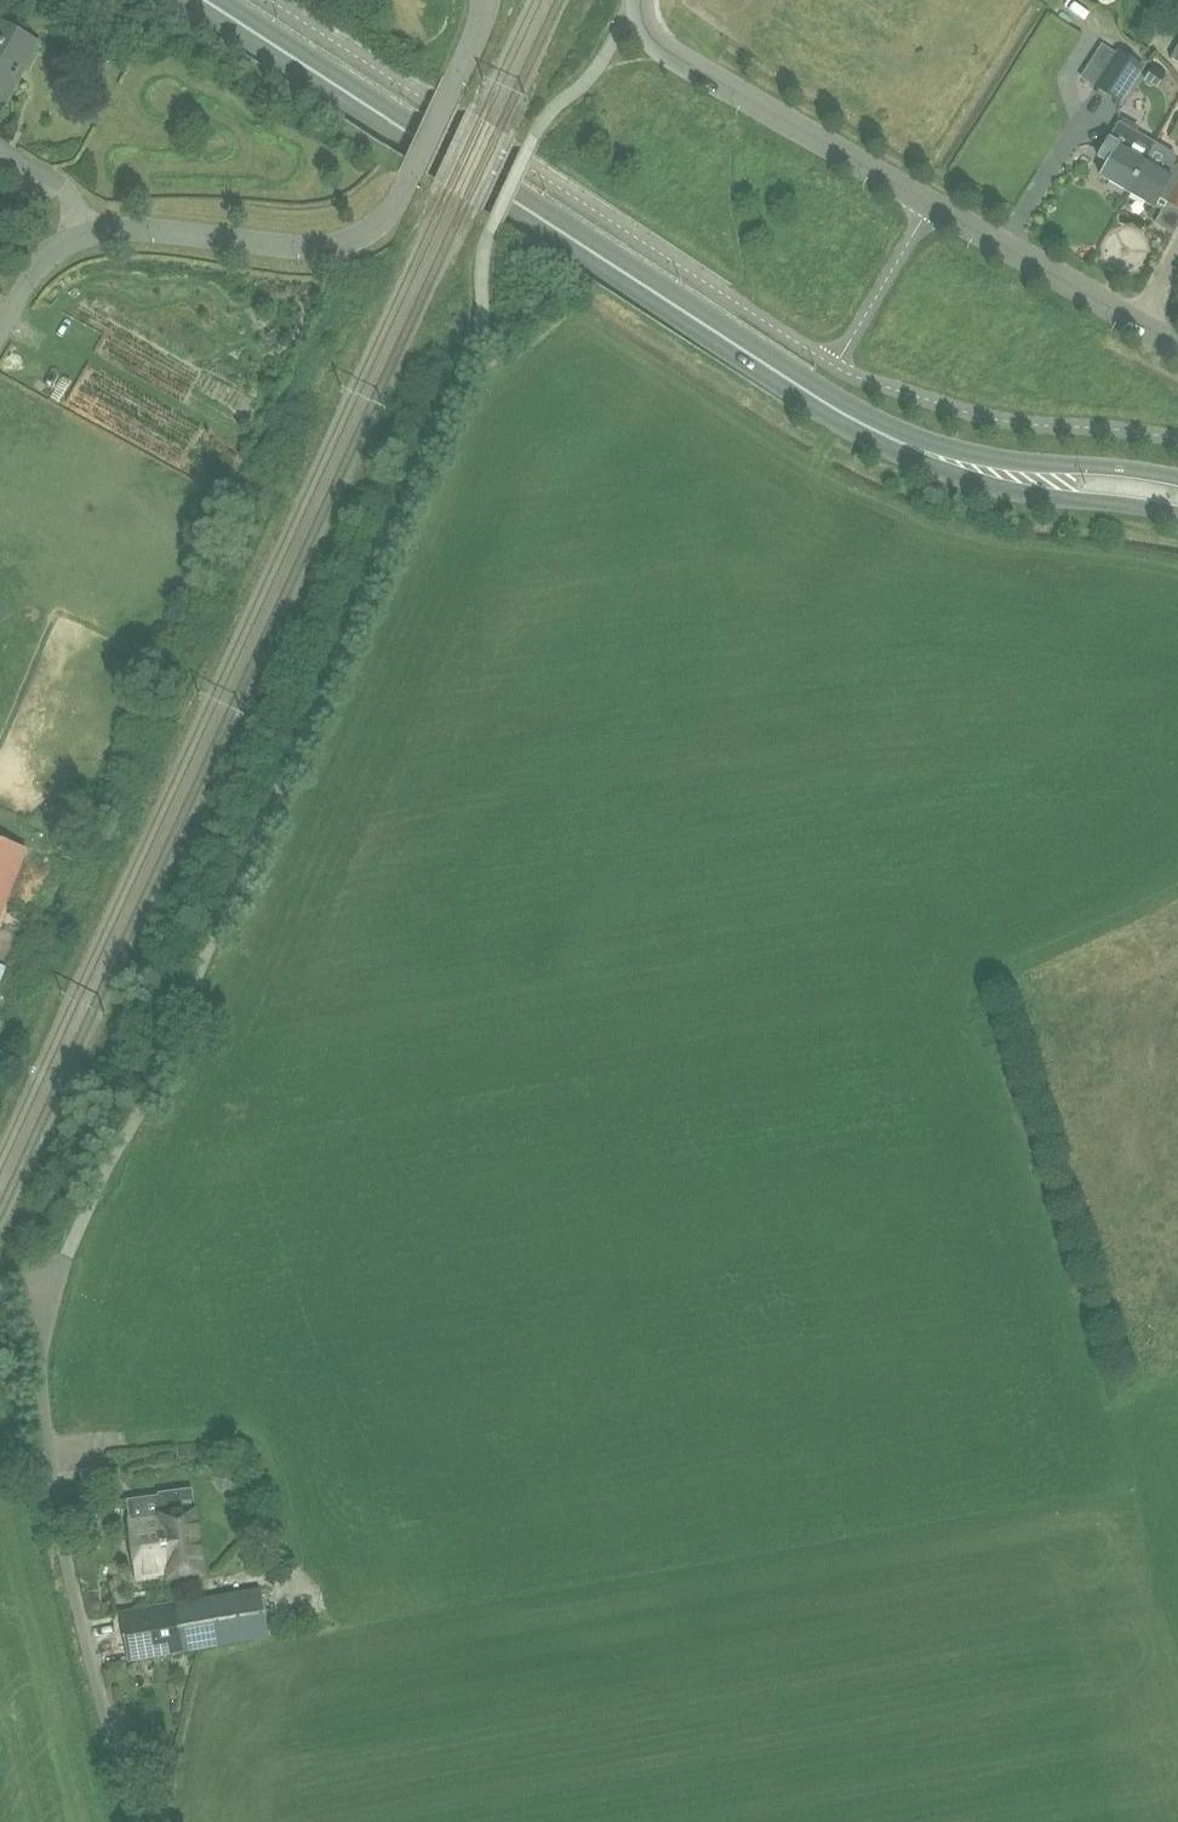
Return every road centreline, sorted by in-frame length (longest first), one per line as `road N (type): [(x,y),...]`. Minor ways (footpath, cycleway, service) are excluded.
road 1 (secondary): [(1177,495),(948,464),(871,432),(209,0)]
road 2 (unclassified): [(0,333),(50,256),(85,237),(154,232),(320,248),(369,231),(395,203),(455,84),(481,0)]
road 3 (residential): [(1177,349),(655,45),(640,23),(640,0)]
road 4 (unclassified): [(138,1821),(84,1635),(43,1444),(39,1339),(61,1264)]

